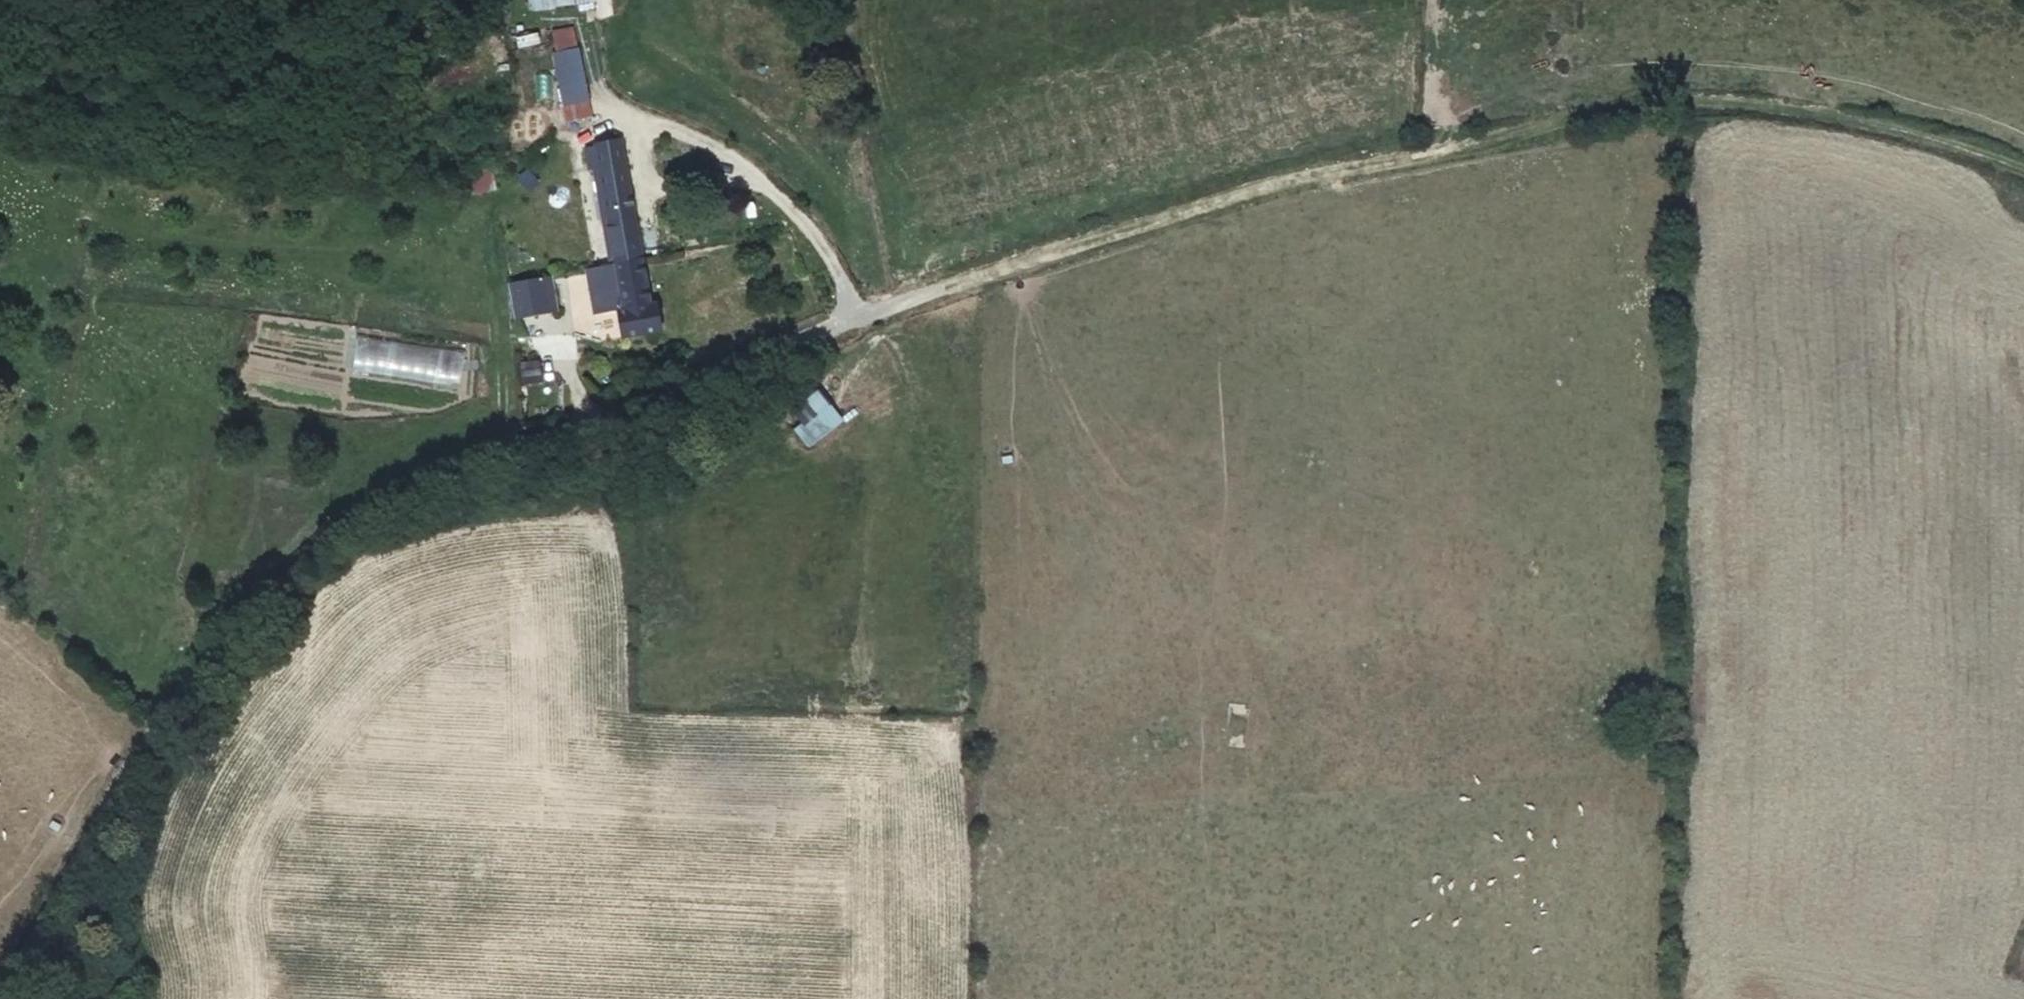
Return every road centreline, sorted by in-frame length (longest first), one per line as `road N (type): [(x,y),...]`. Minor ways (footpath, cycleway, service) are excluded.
road 1 (unclassified): [(1,998),(140,746),(235,620),(352,516),(937,286)]
road 2 (track): [(937,286),(1508,128),(1714,105),(1842,107),(1939,127),(2023,163)]

